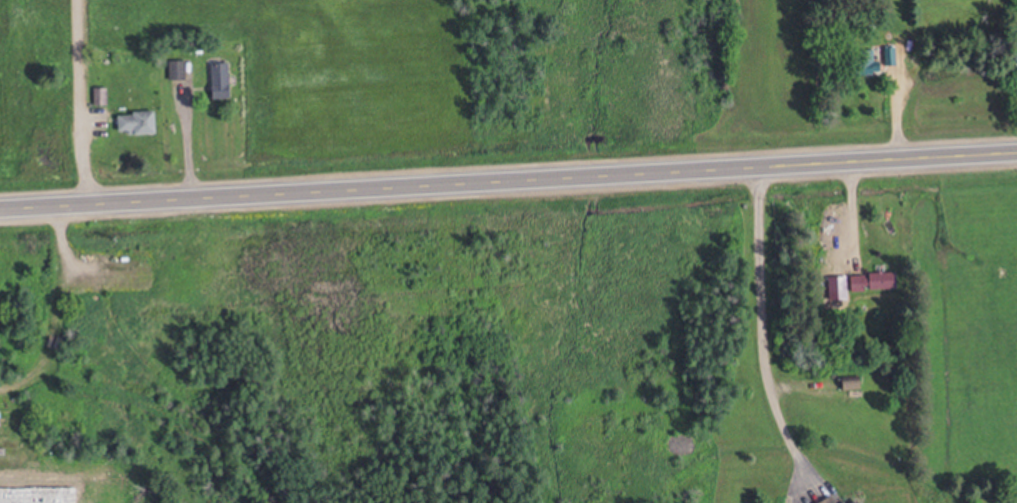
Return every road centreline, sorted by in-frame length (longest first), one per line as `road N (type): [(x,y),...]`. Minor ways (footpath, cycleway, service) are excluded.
road 1 (primary): [(0,208),(1016,153)]

